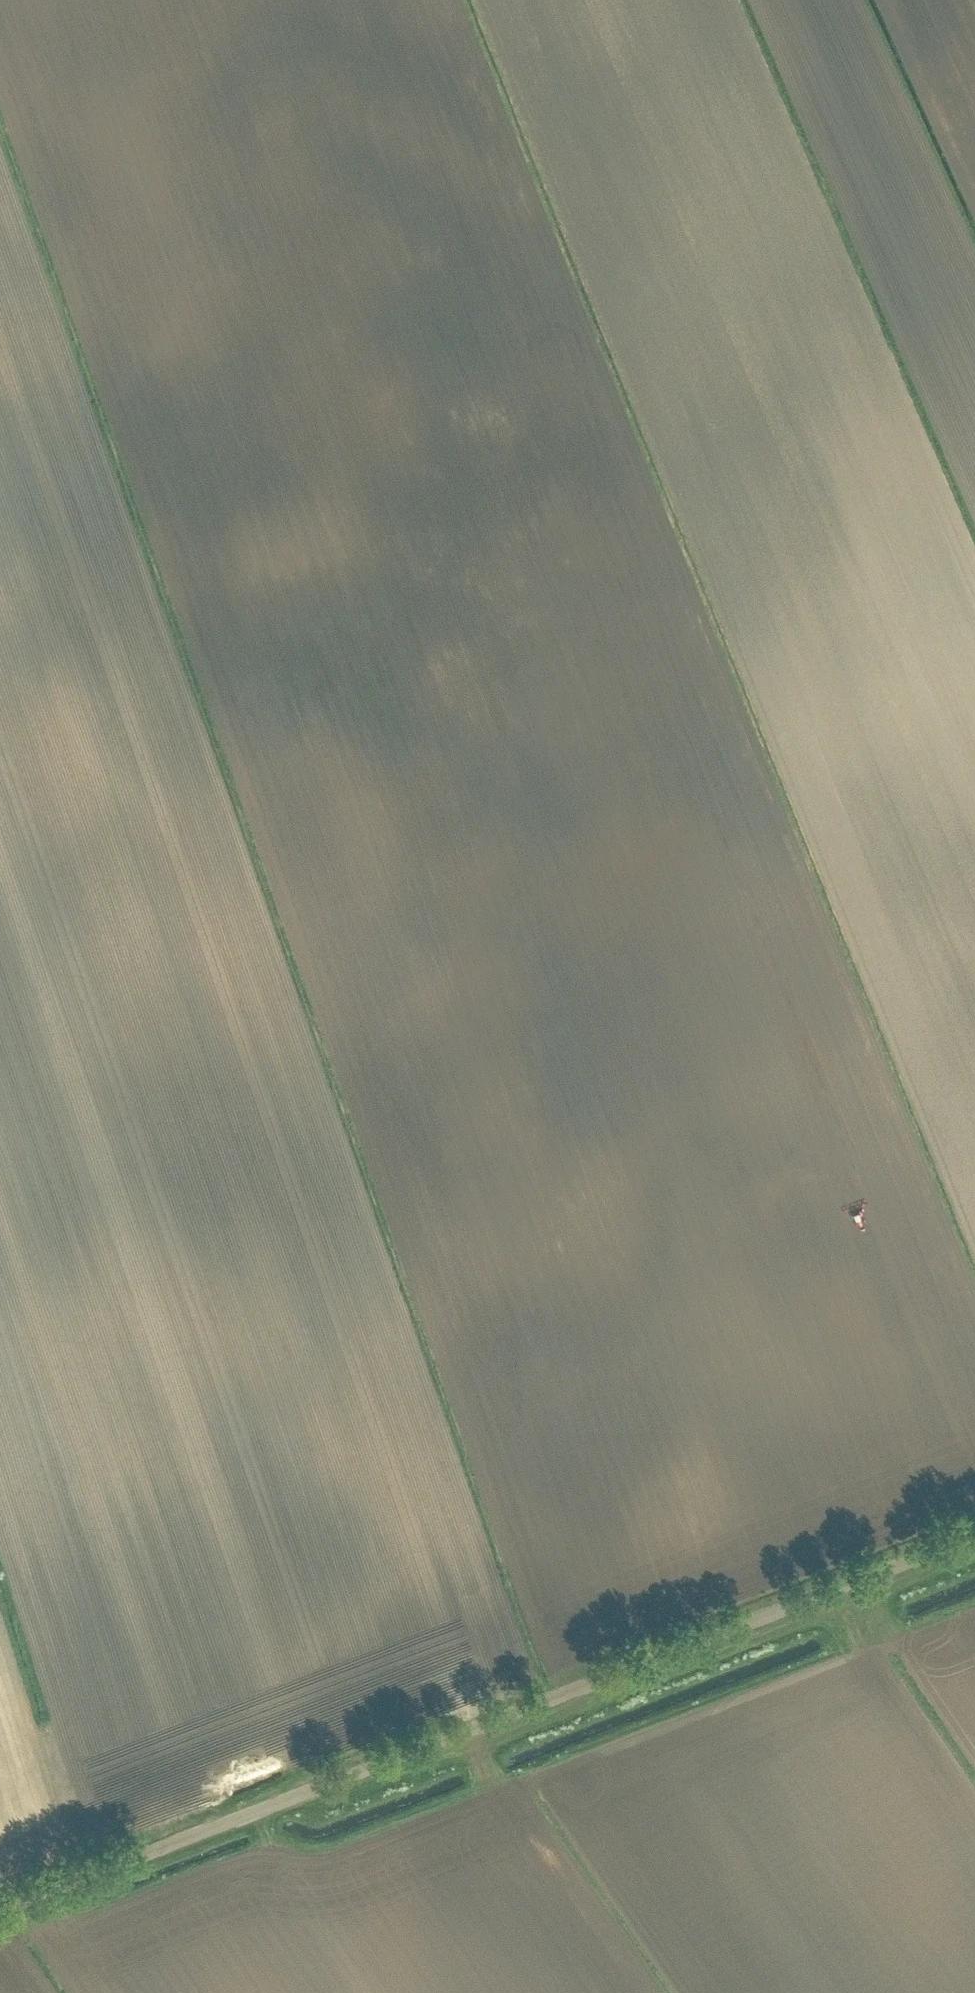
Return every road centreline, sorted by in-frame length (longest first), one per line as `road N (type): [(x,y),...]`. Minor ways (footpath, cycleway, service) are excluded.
road 1 (unclassified): [(0,1909),(974,1536)]

